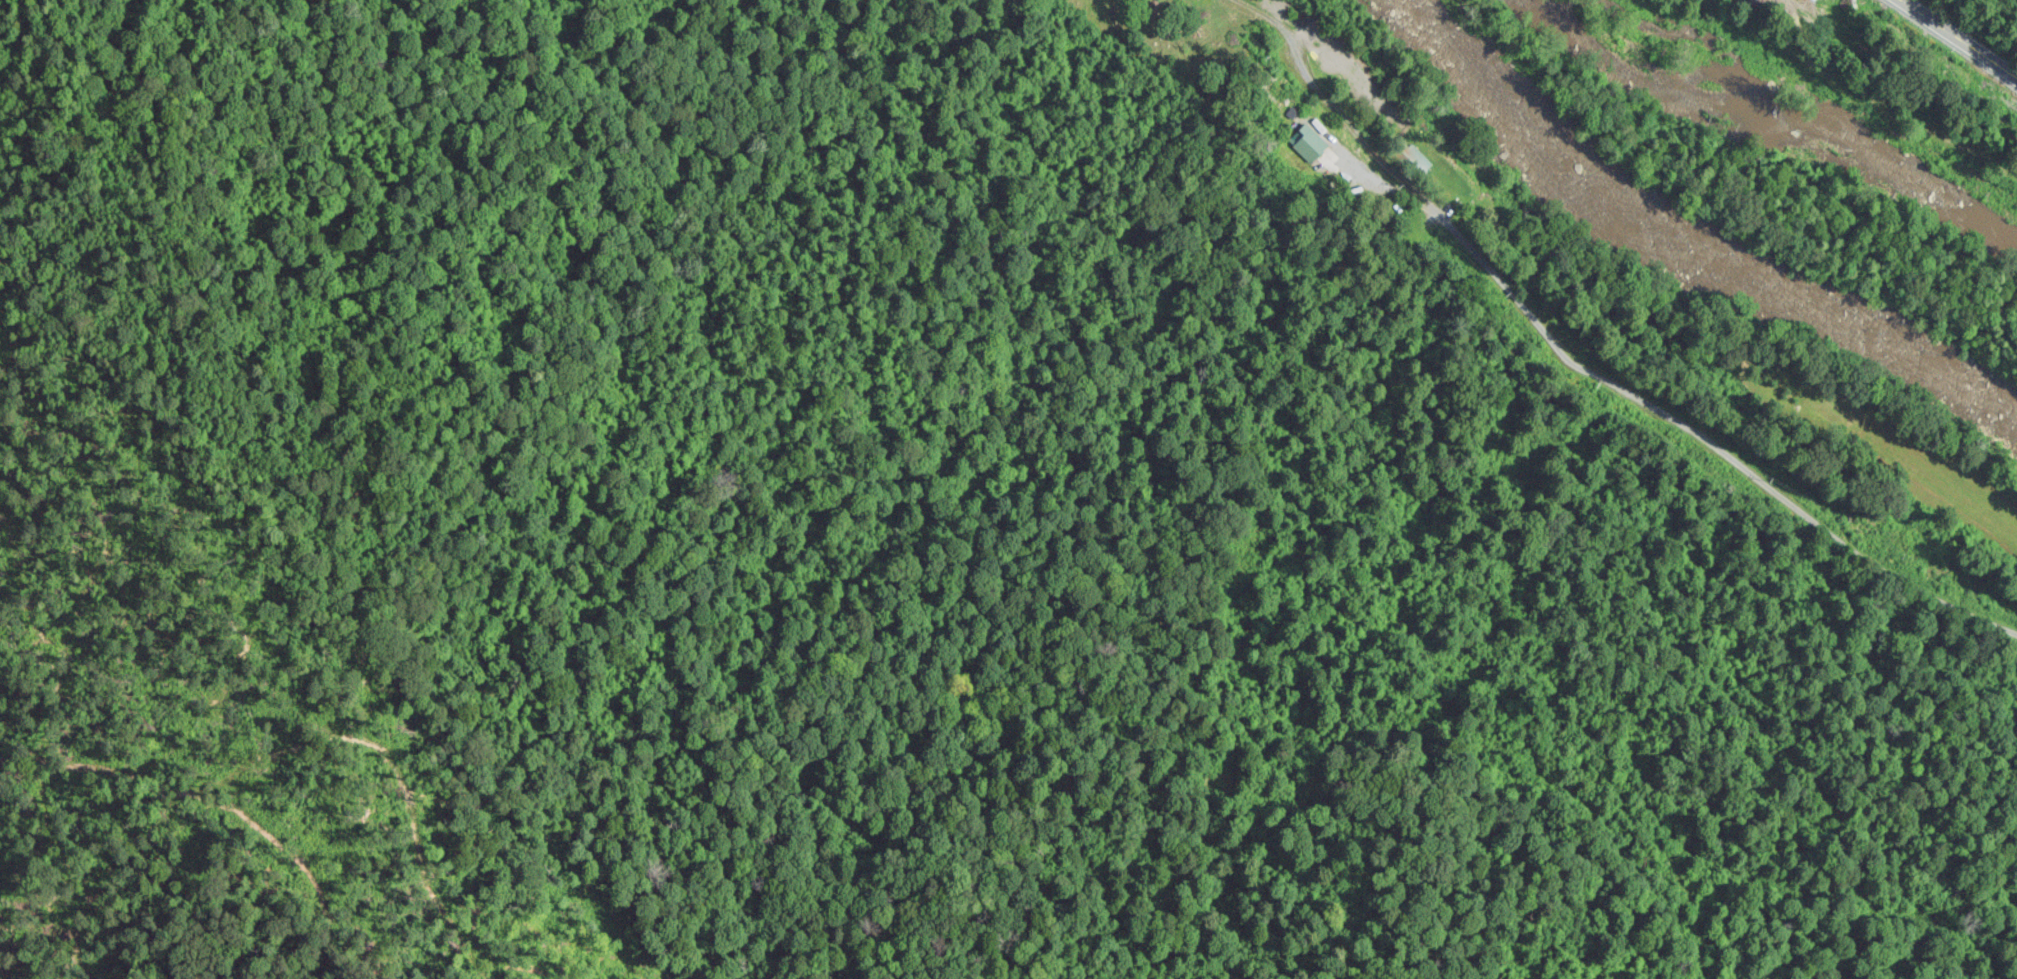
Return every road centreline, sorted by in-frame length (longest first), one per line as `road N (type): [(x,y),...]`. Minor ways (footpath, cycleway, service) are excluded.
road 1 (residential): [(2016,619),(1552,338),(1331,119),(1282,35),(1230,0)]
road 2 (secondary): [(2016,72),(1911,0)]

